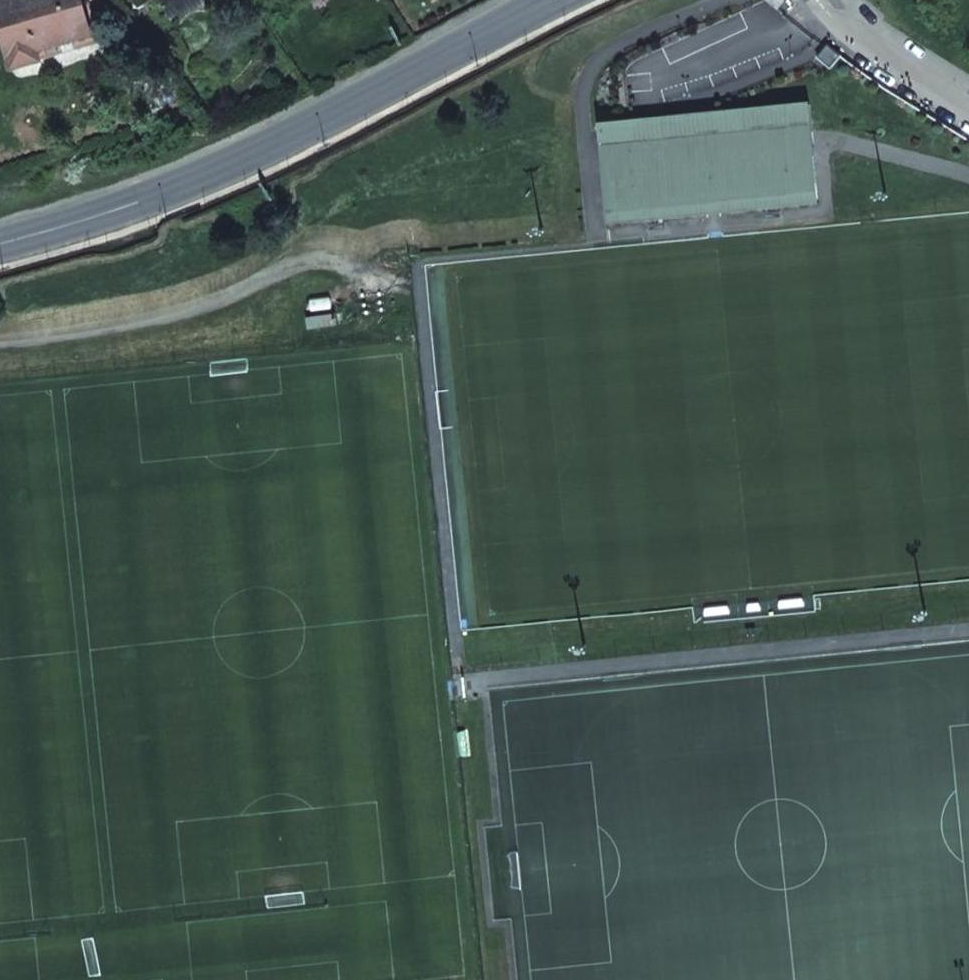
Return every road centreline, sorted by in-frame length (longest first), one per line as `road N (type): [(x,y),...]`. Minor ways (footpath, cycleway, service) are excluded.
road 1 (primary): [(0,246),(213,180),(563,0)]
road 2 (unclassified): [(968,101),(853,36),(827,0)]

